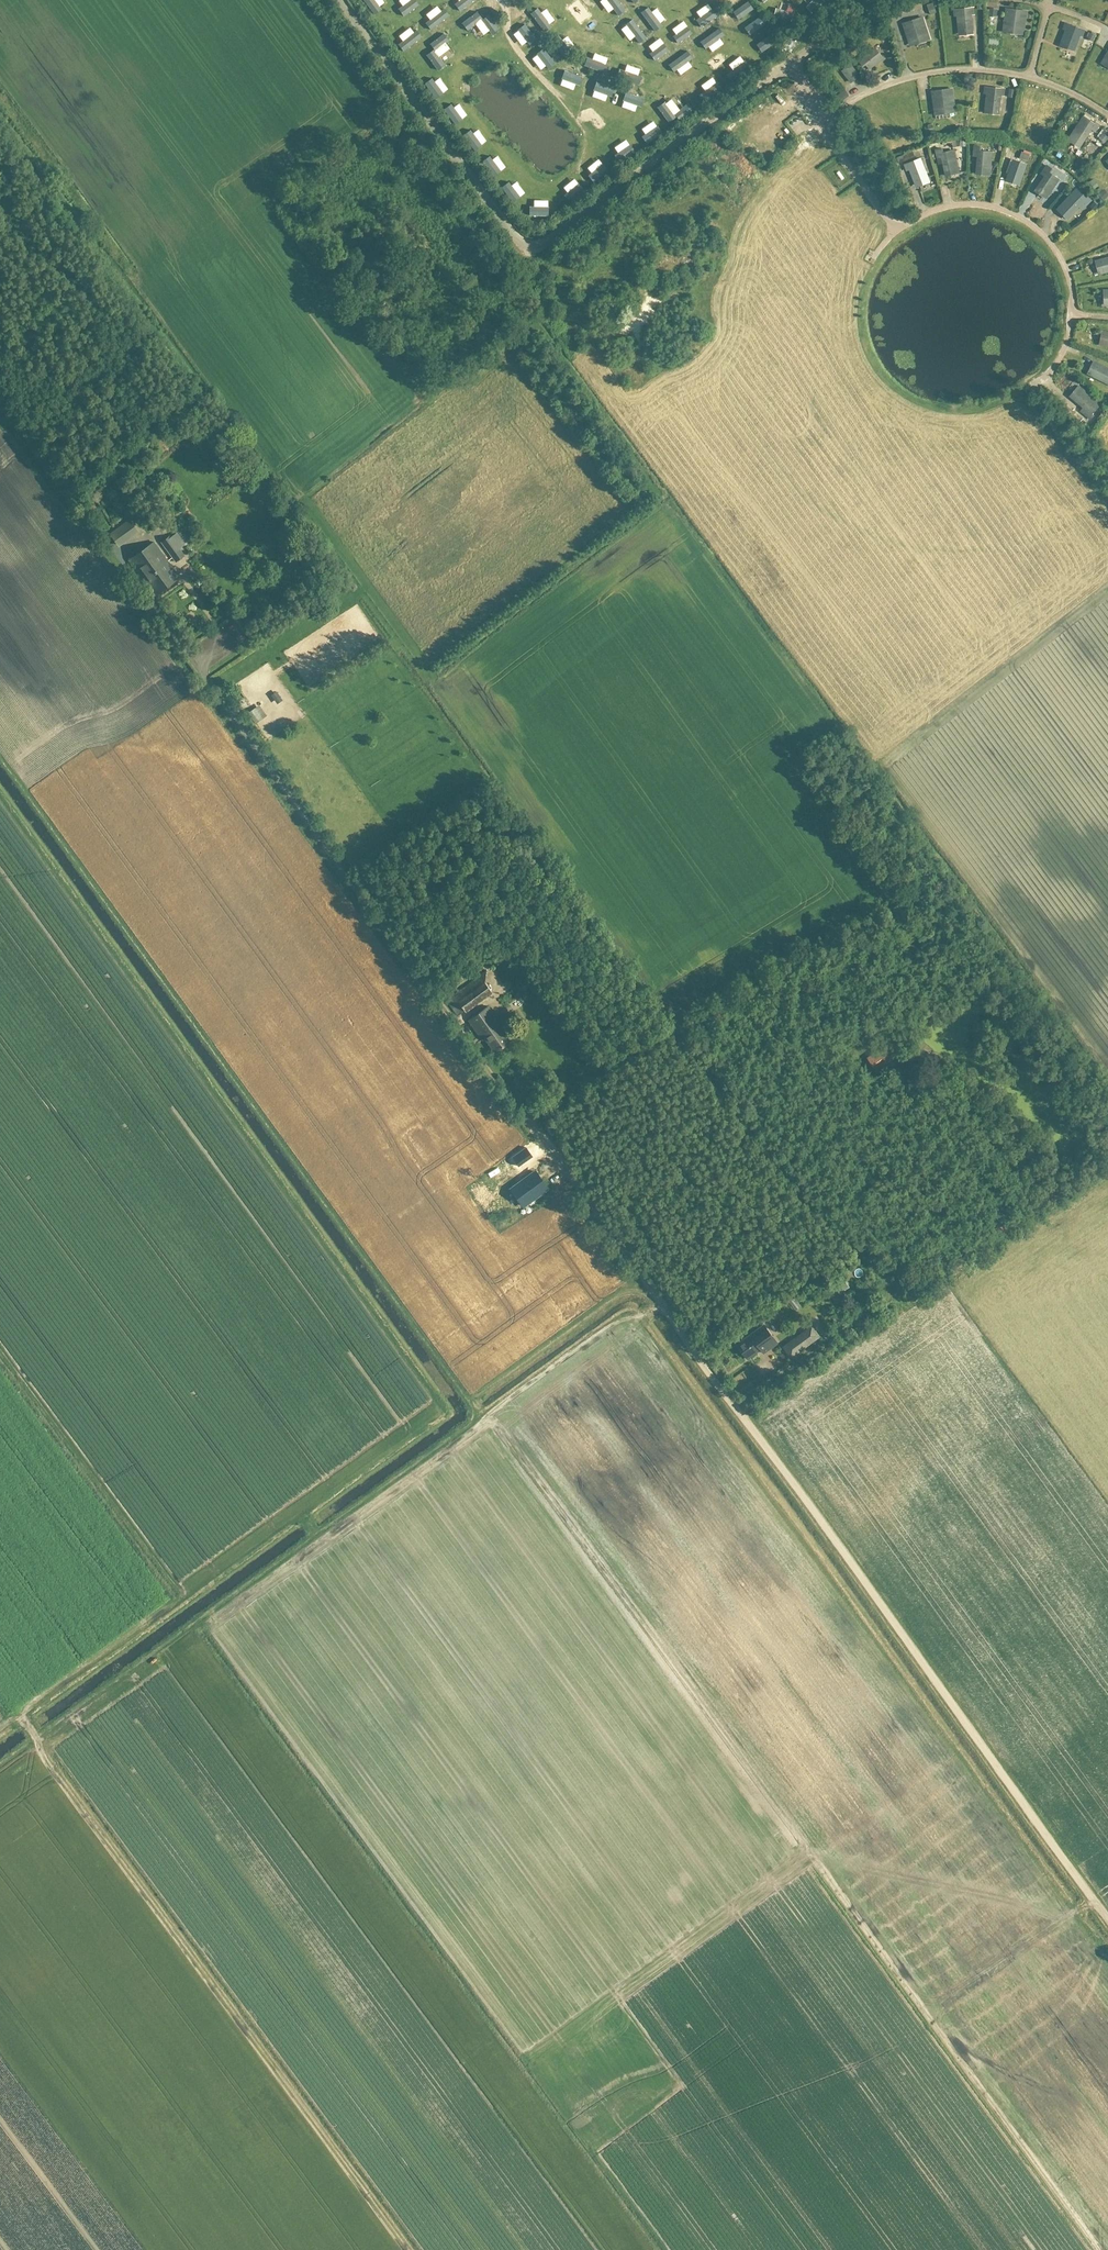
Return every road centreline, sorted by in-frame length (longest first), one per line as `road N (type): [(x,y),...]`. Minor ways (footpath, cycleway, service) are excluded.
road 1 (track): [(1107,1919),(646,1284)]
road 2 (track): [(646,1284),(210,685)]

